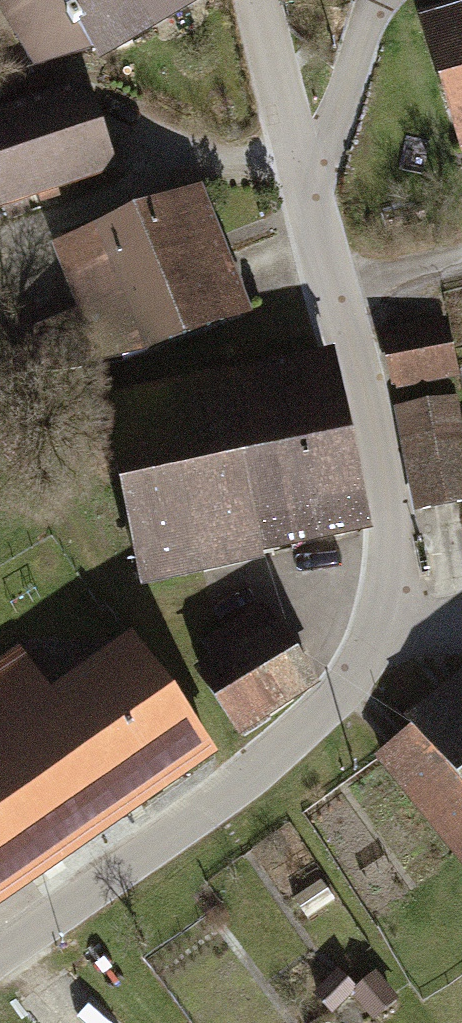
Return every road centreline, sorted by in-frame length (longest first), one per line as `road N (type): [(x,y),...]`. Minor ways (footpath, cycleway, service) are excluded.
road 1 (unclassified): [(0,957),(256,772),(361,664),(394,594),(366,408),(311,205)]
road 2 (residential): [(311,205),(383,0)]
road 3 (unclassified): [(311,205),(257,0)]

